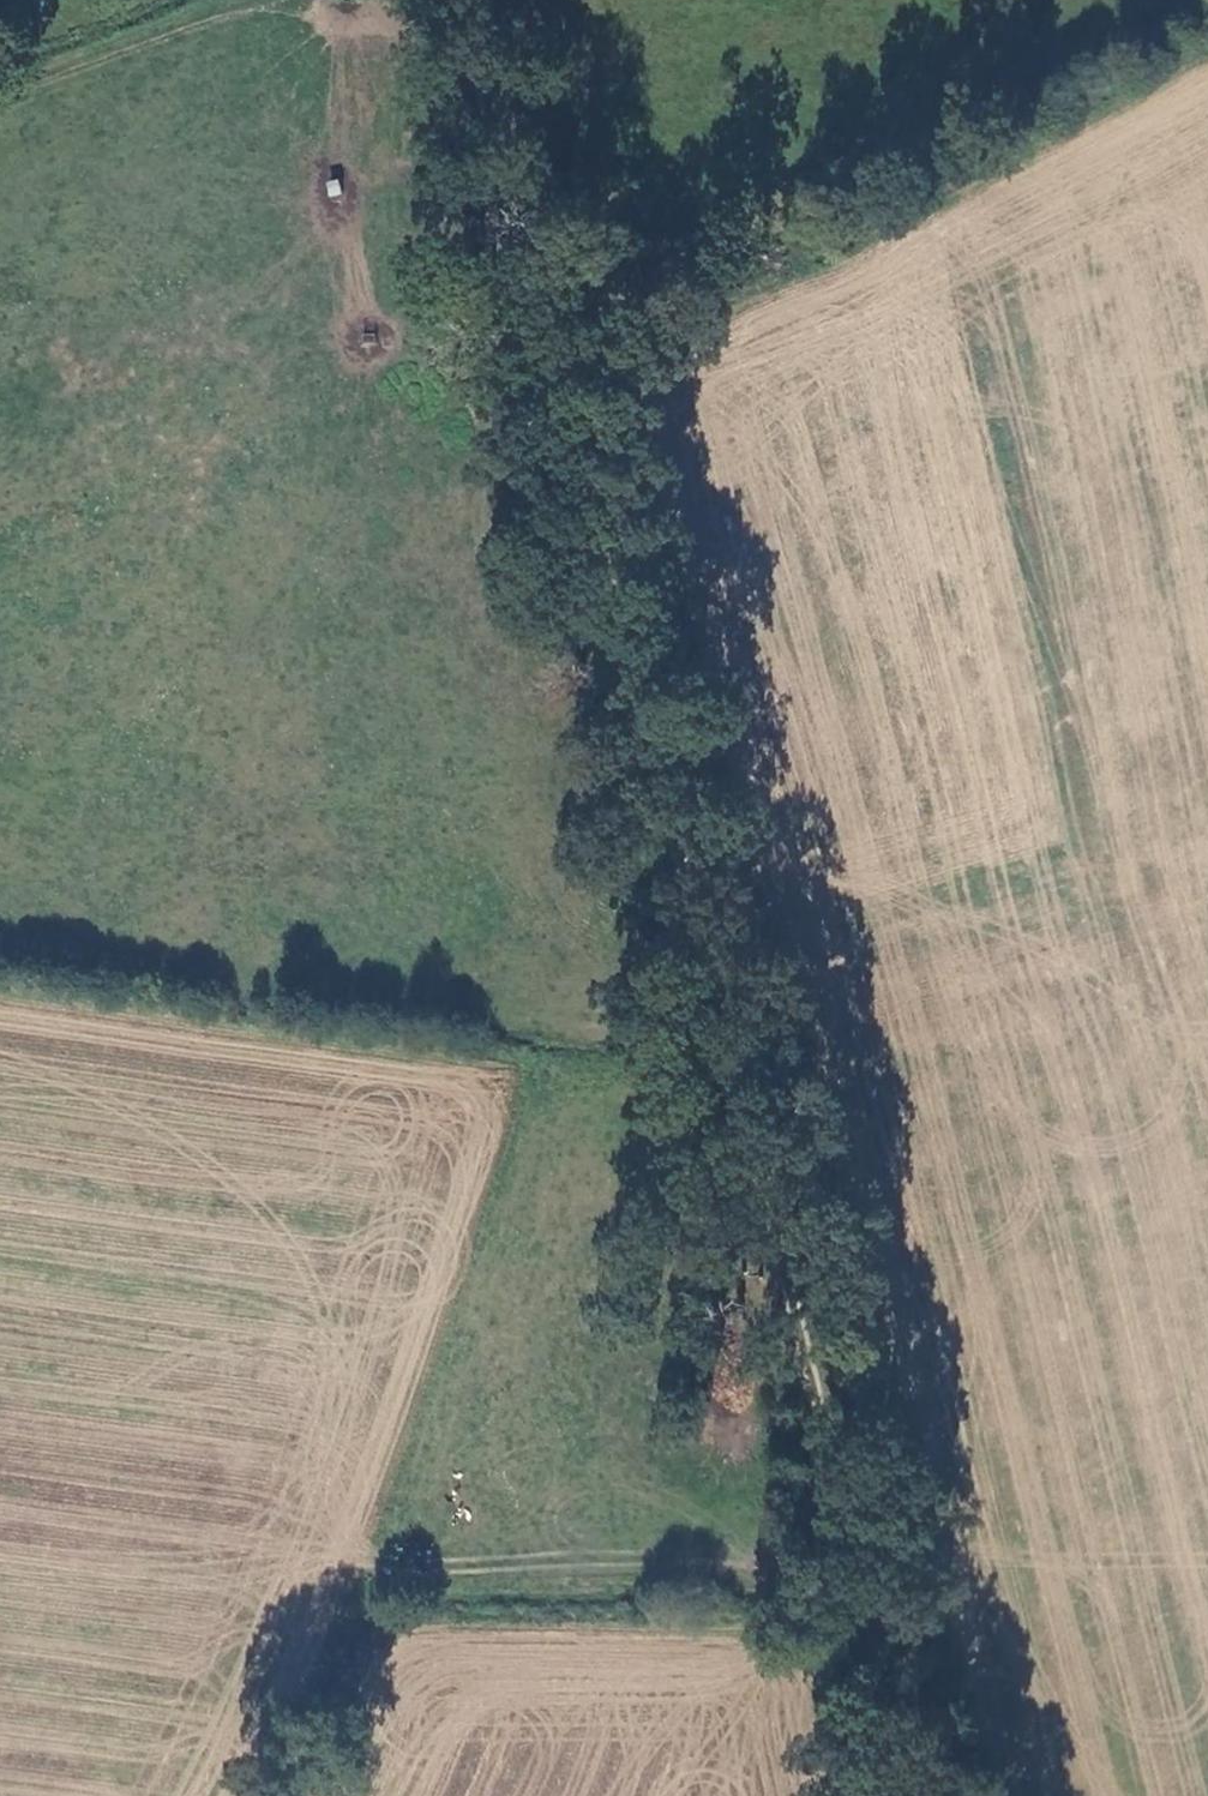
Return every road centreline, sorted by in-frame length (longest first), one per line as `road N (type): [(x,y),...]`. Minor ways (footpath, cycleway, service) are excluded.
road 1 (track): [(918,1795),(451,0)]

